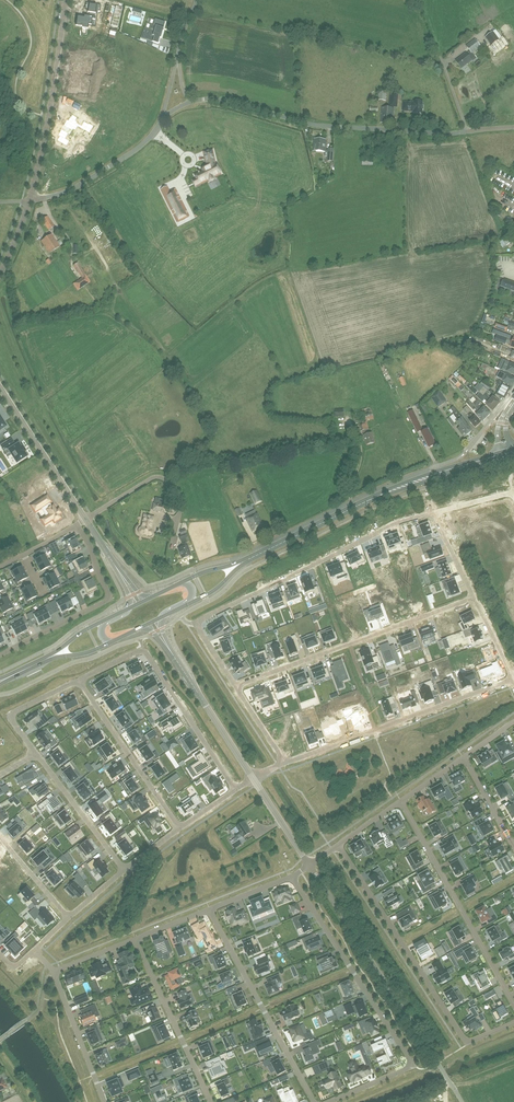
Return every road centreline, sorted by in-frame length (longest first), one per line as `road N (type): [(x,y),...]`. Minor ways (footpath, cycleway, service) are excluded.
road 1 (residential): [(237,686),(195,623),(432,513)]
road 2 (residential): [(513,127),(395,133),(314,125),(220,100),(190,103)]
road 3 (residential): [(330,1101),(404,1072),(411,1061),(294,877)]
road 4 (residential): [(339,846),(467,1044),(513,1023)]
road 5 (primary): [(266,551),(396,489),(507,454)]
road 6 (residential): [(237,686),(474,598)]
road 7 (residential): [(284,763),(513,679)]
road 8 (residential): [(442,1068),(310,866)]
road 9 (residential): [(234,789),(147,653),(79,680)]
road 10 (residential): [(402,802),(513,1004)]
road 11 (residential): [(210,911),(314,1101)]
road 12 (unclassified): [(30,201),(66,0)]
road 13 (residential): [(77,526),(107,599),(0,655)]
road 14 (residential): [(181,827),(79,680)]
road 15 (residential): [(211,1101),(136,940)]
road 16 (residential): [(170,549),(181,503),(161,478),(85,519)]
road 17 (residential): [(30,201),(102,174),(144,145),(163,116)]
road 18 (residential): [(85,519),(0,388)]
road 19 (residential): [(37,753),(125,868)]
road 20 (residential): [(56,972),(105,1101)]
road 21 (primary): [(105,620),(0,679)]
road 22 (residential): [(79,680),(13,714),(37,753)]

